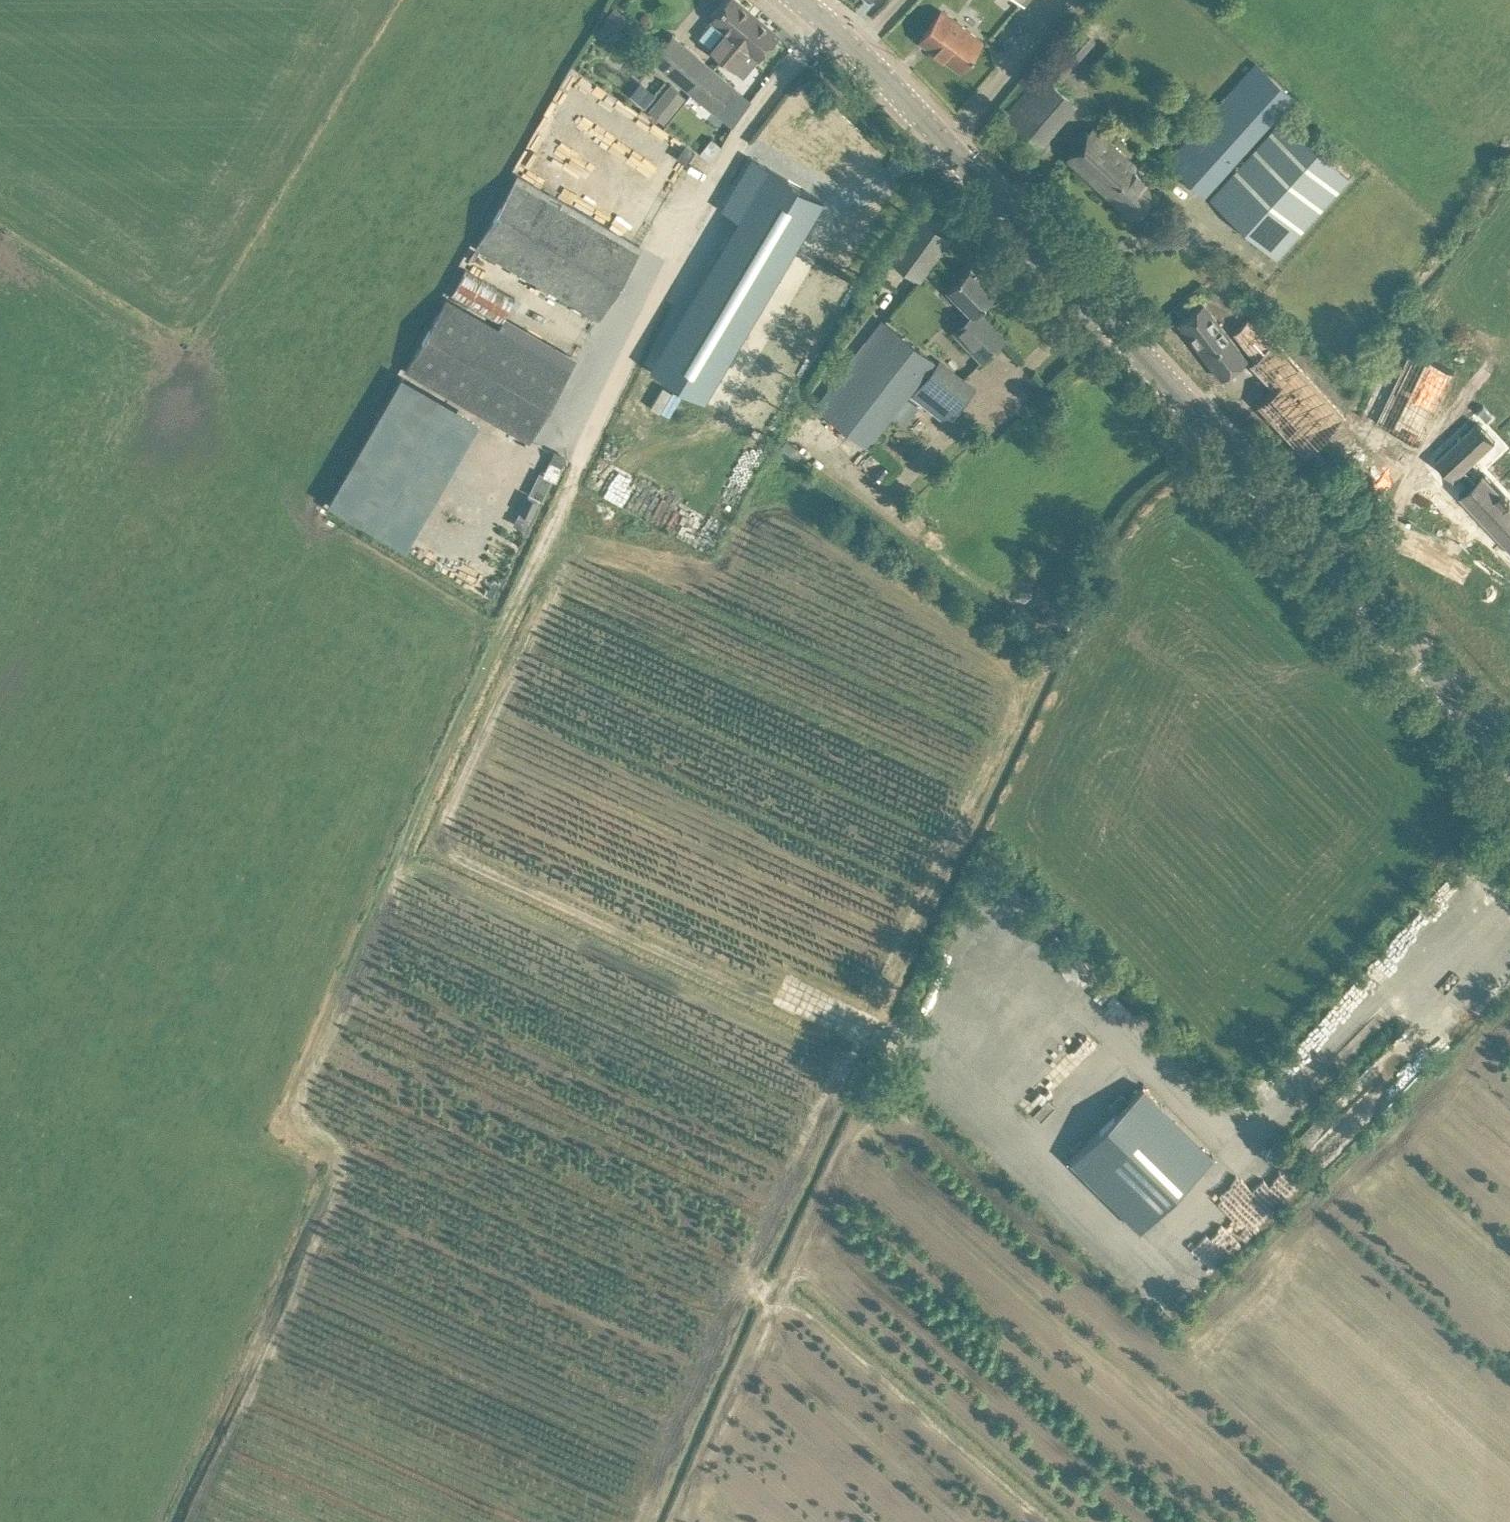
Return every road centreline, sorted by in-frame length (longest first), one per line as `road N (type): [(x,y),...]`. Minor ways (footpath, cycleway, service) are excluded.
road 1 (tertiary): [(1509,753),(883,73),(802,0)]

